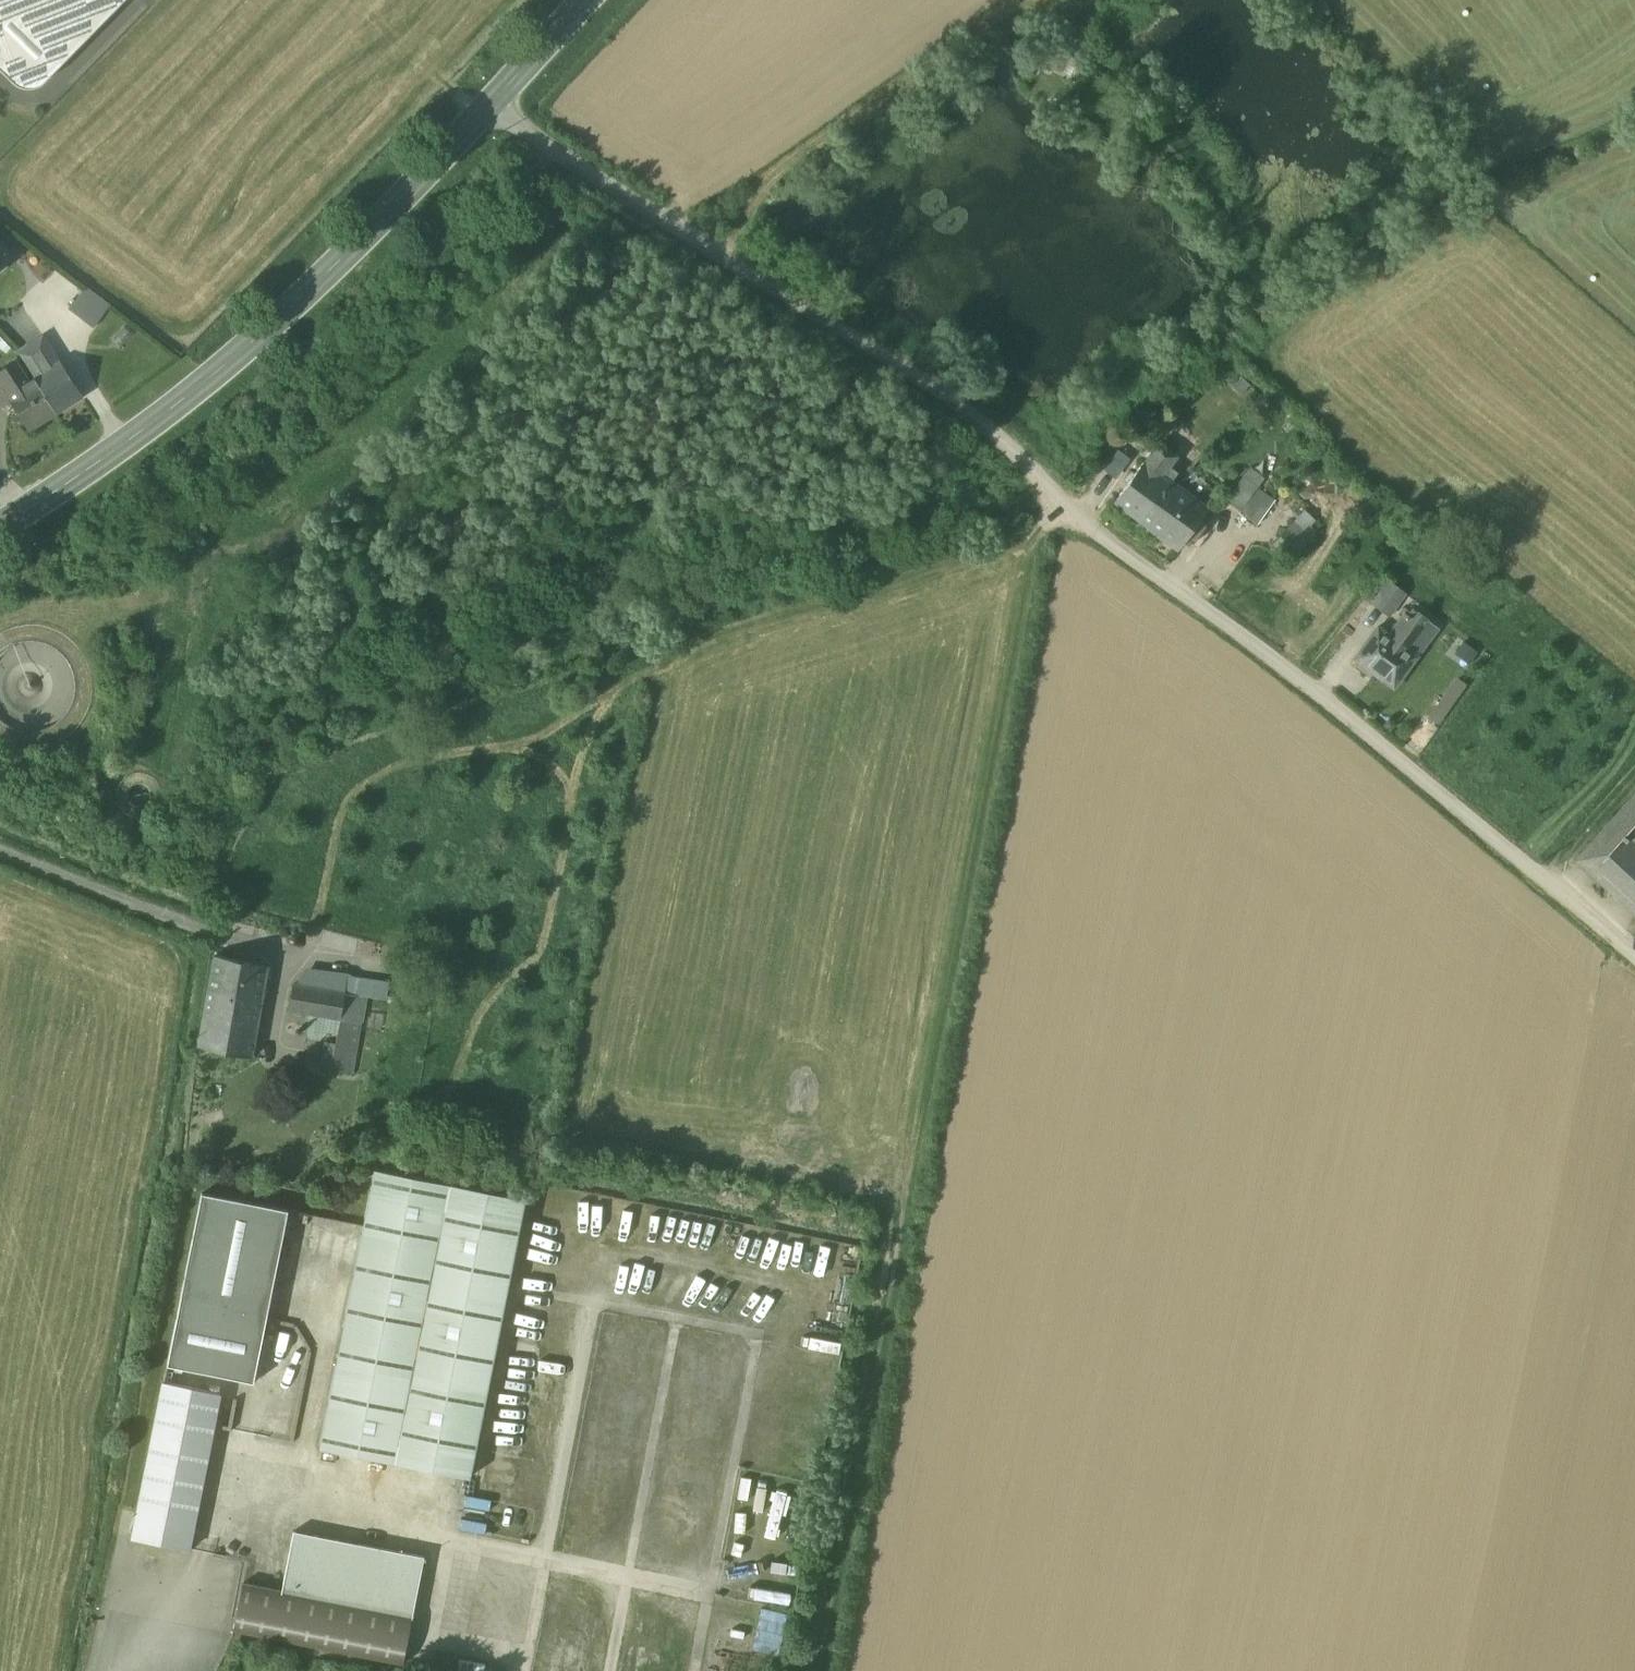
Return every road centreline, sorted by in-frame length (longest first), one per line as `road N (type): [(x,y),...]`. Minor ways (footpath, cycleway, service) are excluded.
road 1 (unclassified): [(498,102),(944,391),(1071,502),(1329,693),(1634,954)]
road 2 (secondary): [(0,525),(258,340),(498,102)]
road 3 (track): [(0,855),(277,951),(286,971),(267,1037)]
road 4 (track): [(1541,874),(1634,772)]
road 5 (secondary): [(498,102),(591,0)]

